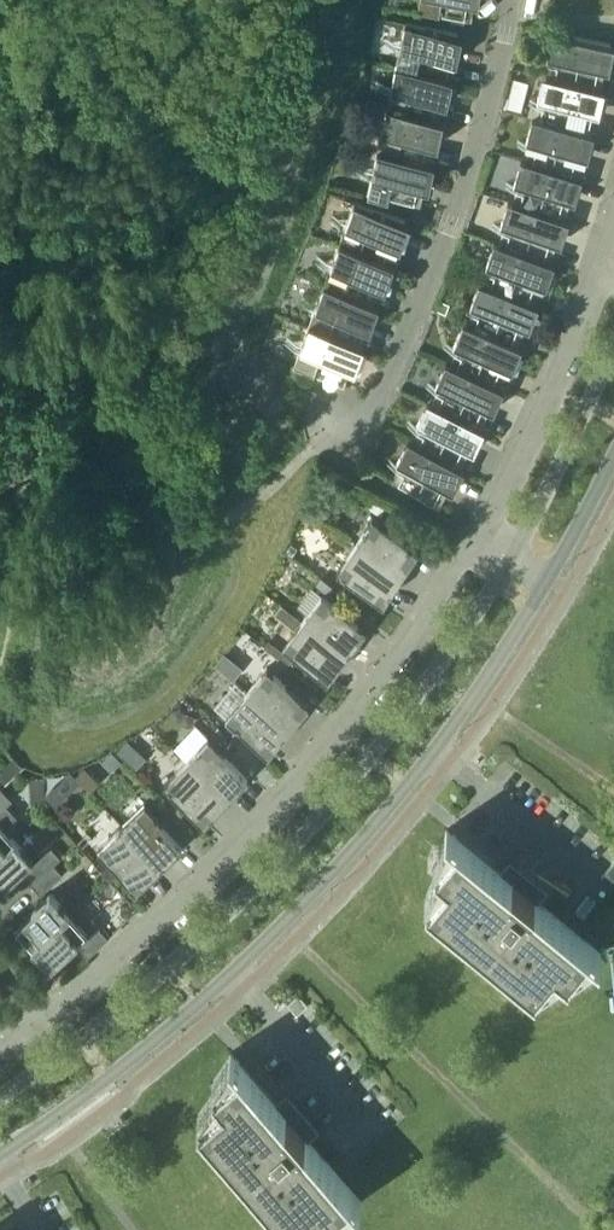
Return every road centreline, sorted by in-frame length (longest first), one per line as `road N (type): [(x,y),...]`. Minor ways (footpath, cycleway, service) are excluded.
road 1 (secondary): [(0,1155),(110,1078),(334,872),(436,752),(550,580)]
road 2 (secondary): [(513,559),(370,757),(257,883),(81,1039),(0,1094)]
road 3 (residential): [(476,540),(287,796),(180,908),(46,1020)]
road 4 (residential): [(342,430),(377,396),(452,226),(510,0)]
road 5 (residential): [(605,266),(552,391),(476,540)]
road 6 (secondary): [(613,353),(513,559)]
road 7 (secondary): [(550,580),(613,458)]

